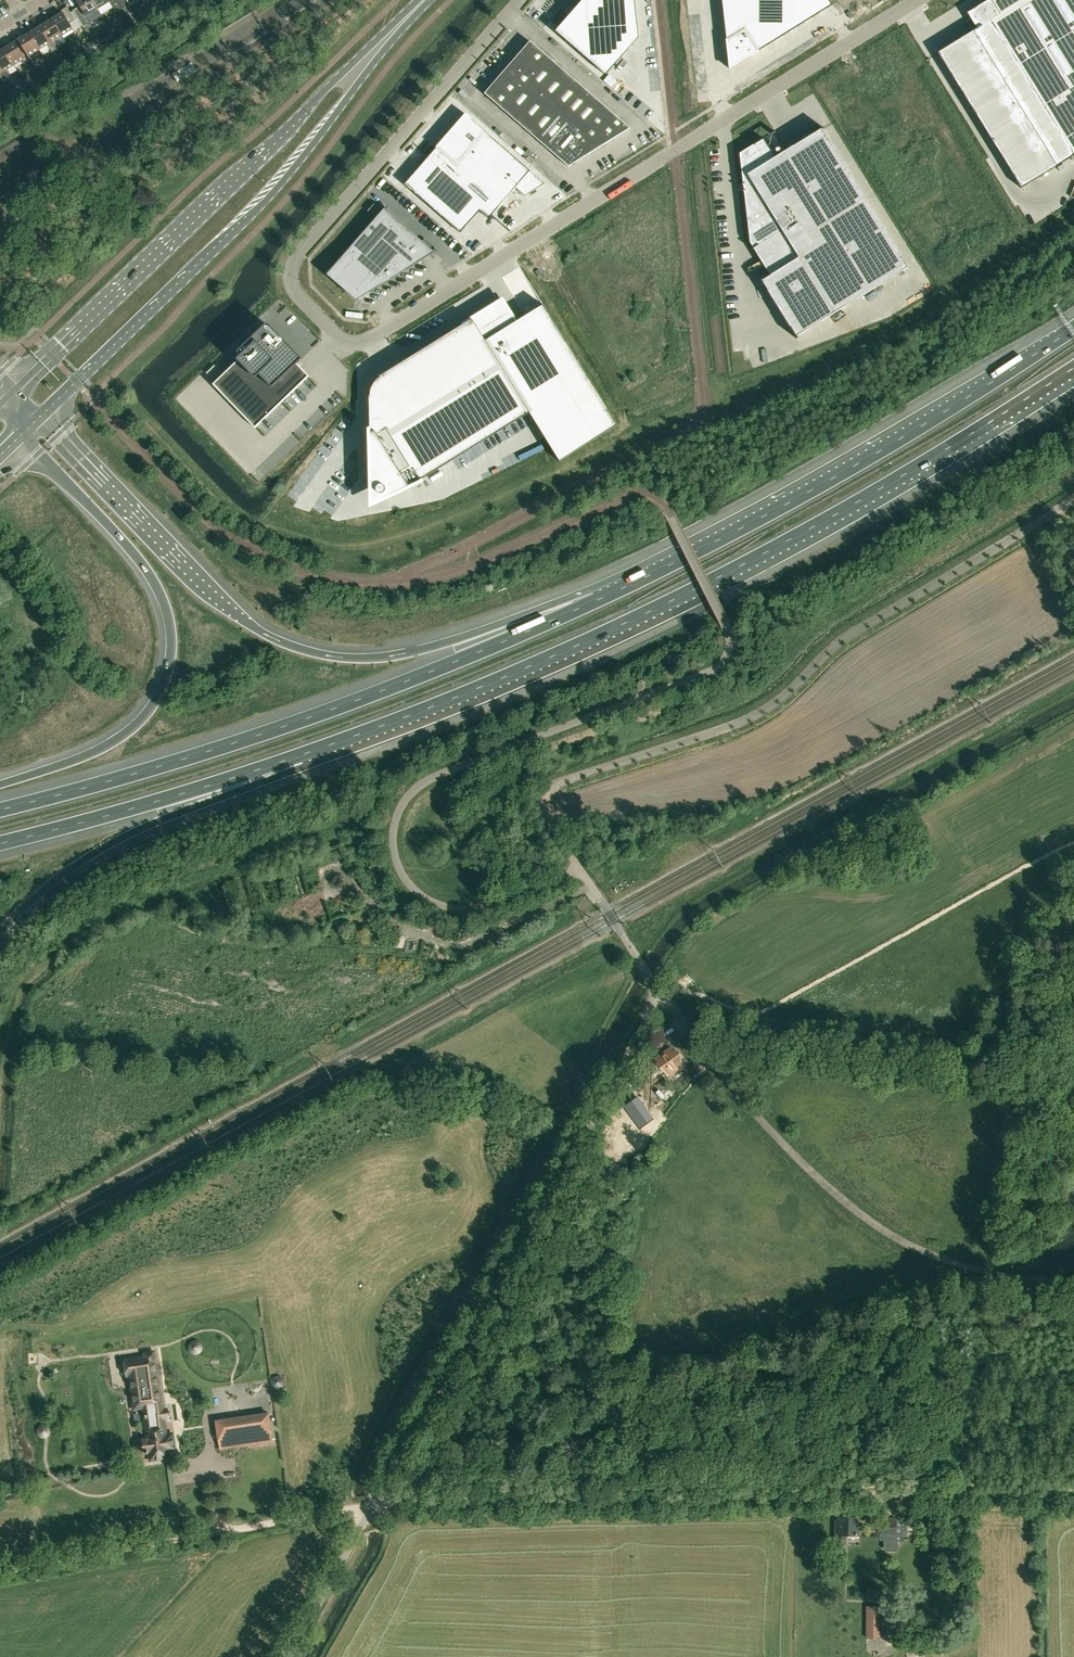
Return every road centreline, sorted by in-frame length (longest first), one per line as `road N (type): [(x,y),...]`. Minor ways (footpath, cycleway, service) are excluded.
road 1 (unclassified): [(288,1656),(654,1002),(647,972),(544,812),(549,787),(750,719),(838,642),(1073,496)]
road 2 (unclassified): [(522,0),(293,265),(298,295),(338,339),(370,339),(917,0)]
road 3 (track): [(1073,843),(759,1014),(687,991),(654,1000),(676,1014),(808,1168),(884,1231),(963,1264),(1073,1272)]
road 4 (motorway): [(304,754),(503,679),(695,591),(1073,367)]
road 5 (track): [(376,1503),(1073,1489)]
road 6 (motorway): [(599,599),(379,657),(287,644),(216,598),(44,418)]
road 7 (motorway): [(599,599),(336,709),(0,810)]
road 8 (motorway): [(1073,329),(806,493),(599,599)]
road 9 (secondary): [(44,418),(267,200),(408,16)]
road 10 (secondary): [(408,16),(16,390)]
road 11 (motorway): [(24,436),(143,563),(166,606),(171,646),(160,694),(126,733),(0,784)]
road 12 (track): [(0,1573),(372,1510)]
road 13 (motorway): [(0,932),(97,852),(304,754)]
road 14 (motorway): [(0,844),(304,754)]
road 15 (track): [(1061,1196),(1073,1060)]

